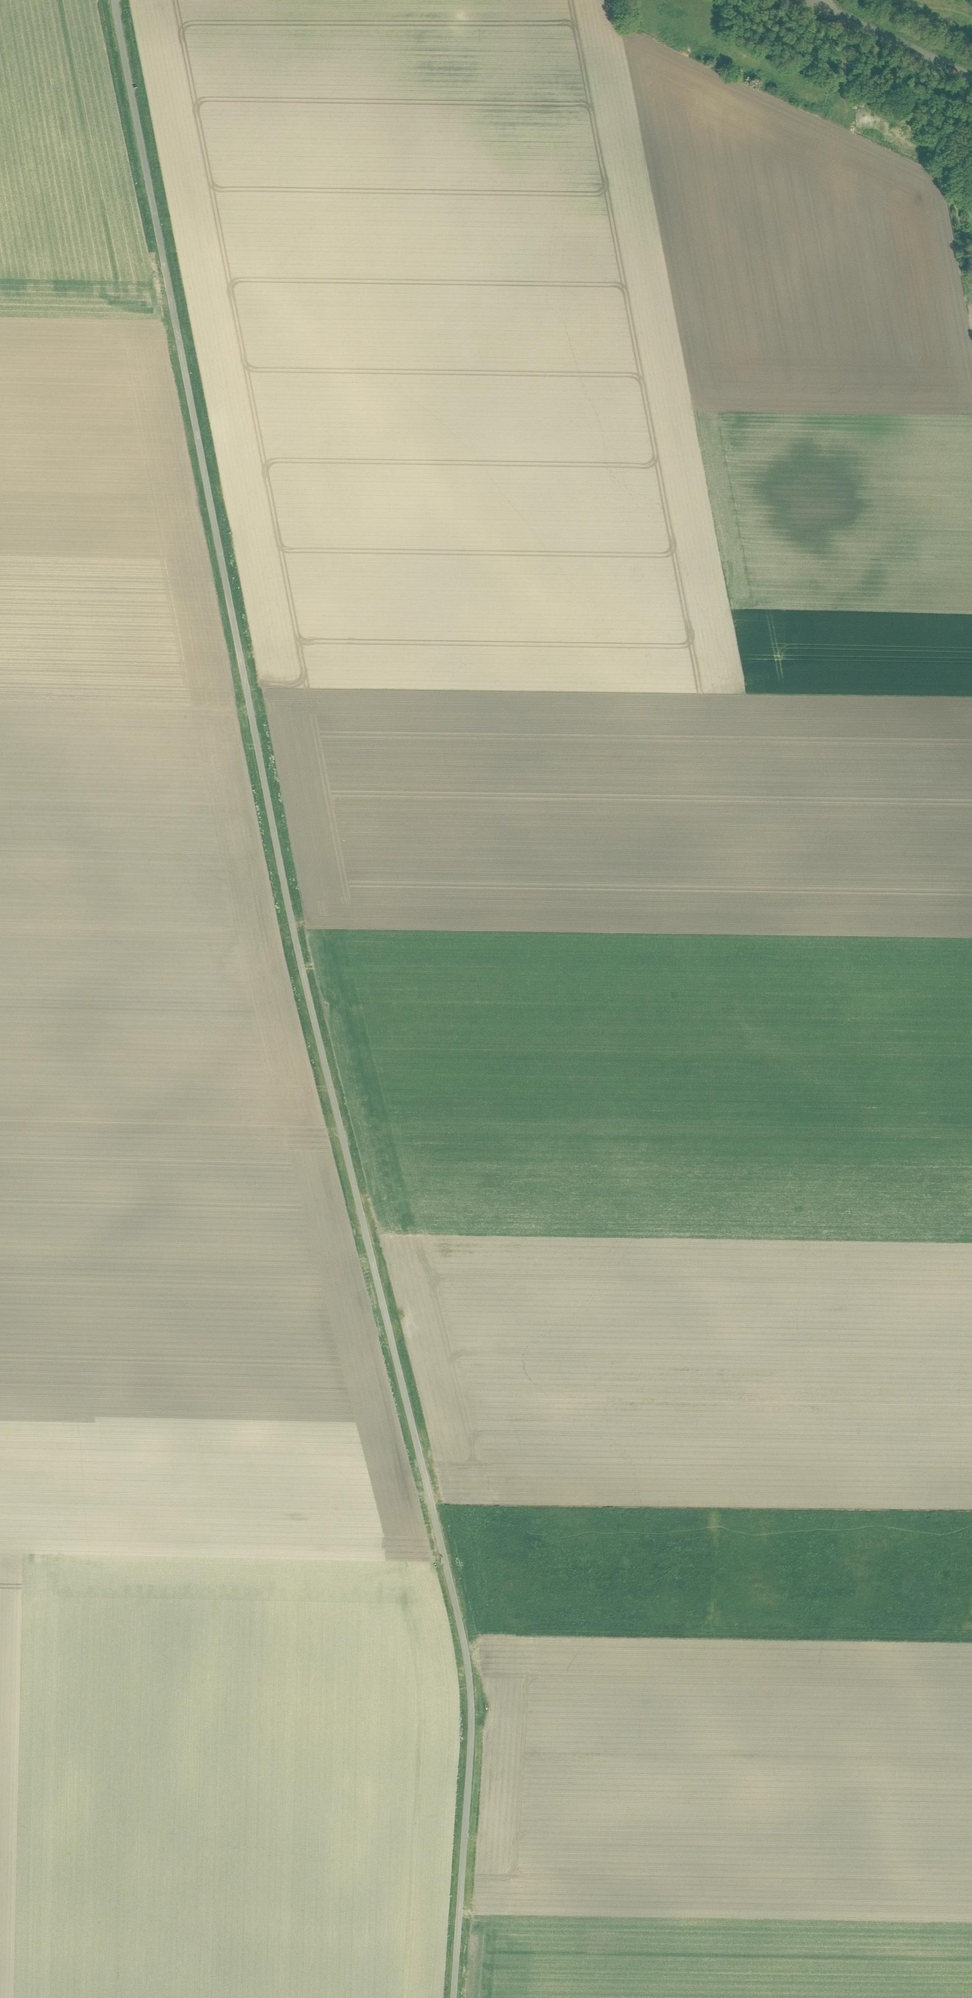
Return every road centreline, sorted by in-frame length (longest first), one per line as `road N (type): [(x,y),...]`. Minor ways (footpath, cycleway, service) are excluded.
road 1 (unclassified): [(453,1997),(469,1673),(268,796),(115,0)]
road 2 (track): [(971,1634),(461,1631)]
road 3 (unclassified): [(971,79),(816,4)]

